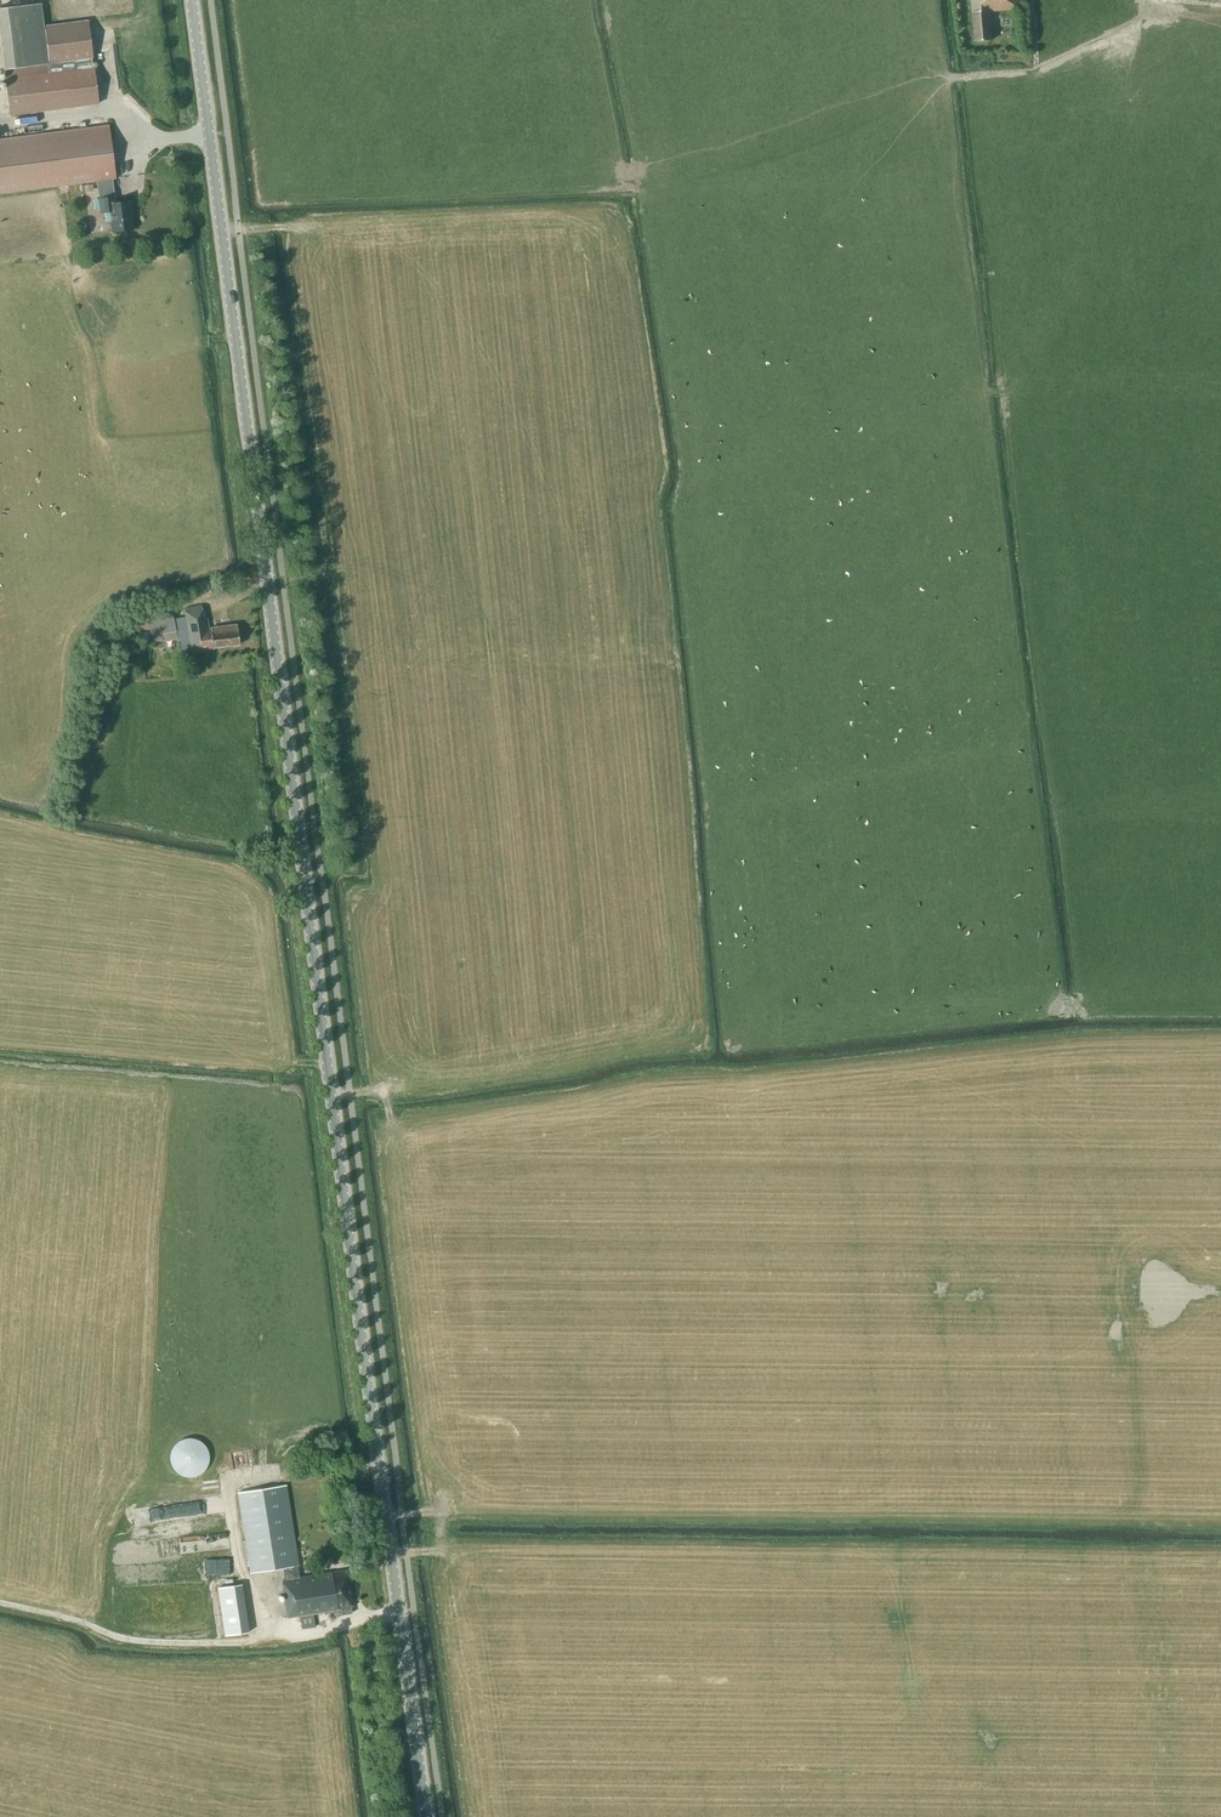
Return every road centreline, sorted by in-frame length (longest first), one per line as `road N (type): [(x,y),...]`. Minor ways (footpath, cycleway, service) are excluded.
road 1 (unclassified): [(427,1816),(192,0)]
road 2 (track): [(221,1643),(128,1639),(0,1602)]

